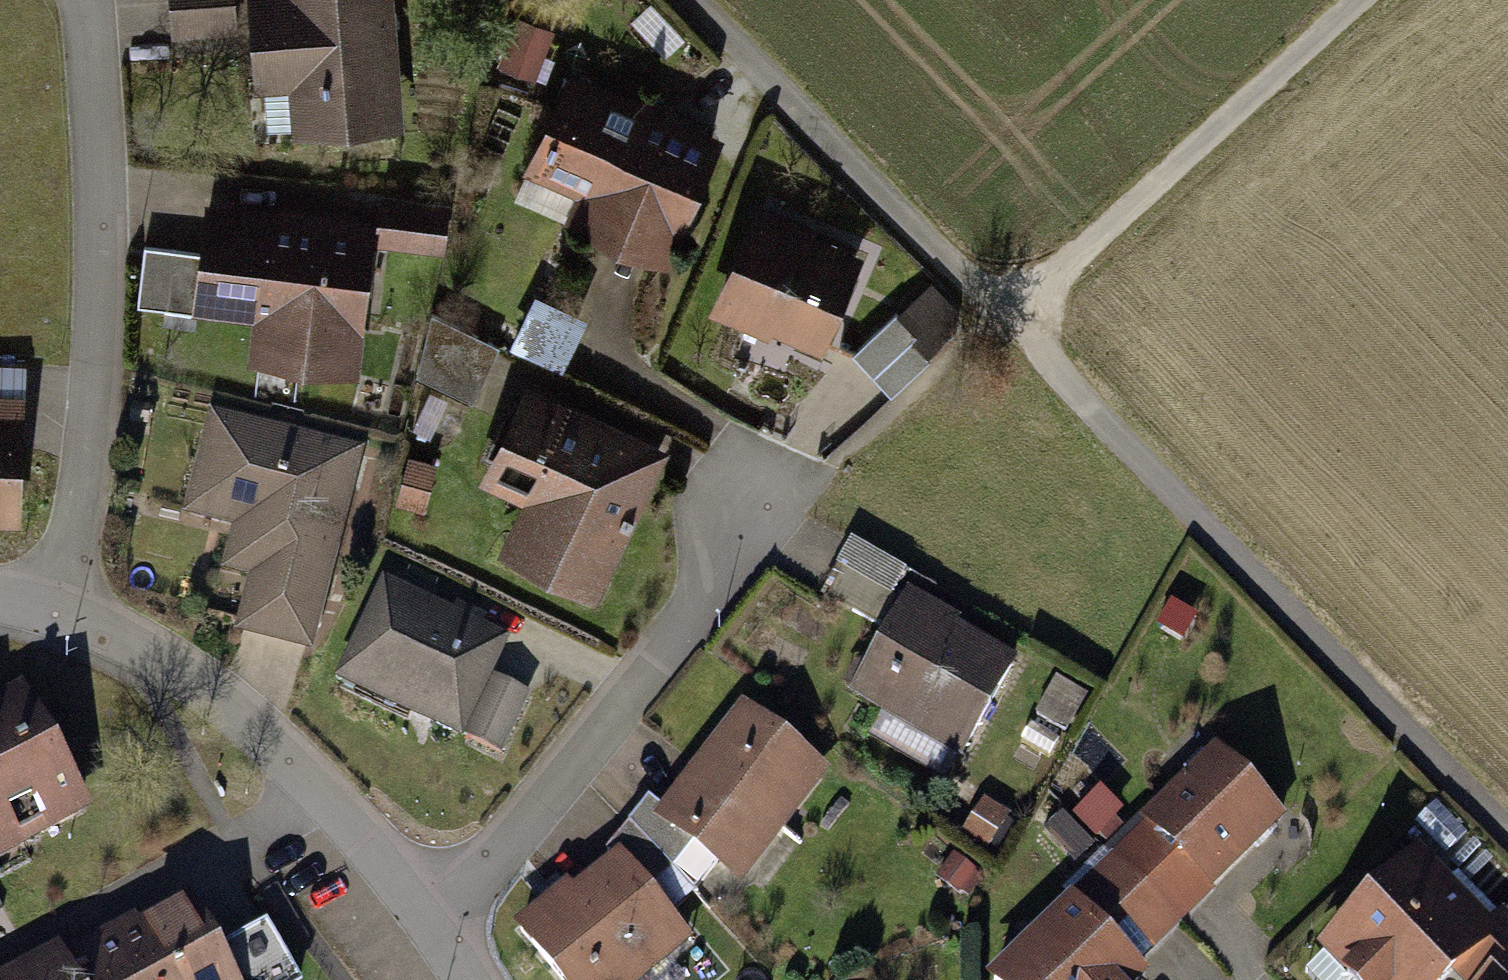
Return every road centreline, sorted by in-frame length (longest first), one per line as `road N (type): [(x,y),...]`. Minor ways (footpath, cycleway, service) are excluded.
road 1 (residential): [(690,0),(1507,839)]
road 2 (residential): [(88,0),(102,245),(90,447),(59,609)]
road 3 (residential): [(759,496),(697,609),(440,926)]
road 4 (residential): [(59,609),(202,680),(343,811),(440,926)]
road 5 (track): [(1358,0),(998,316)]

